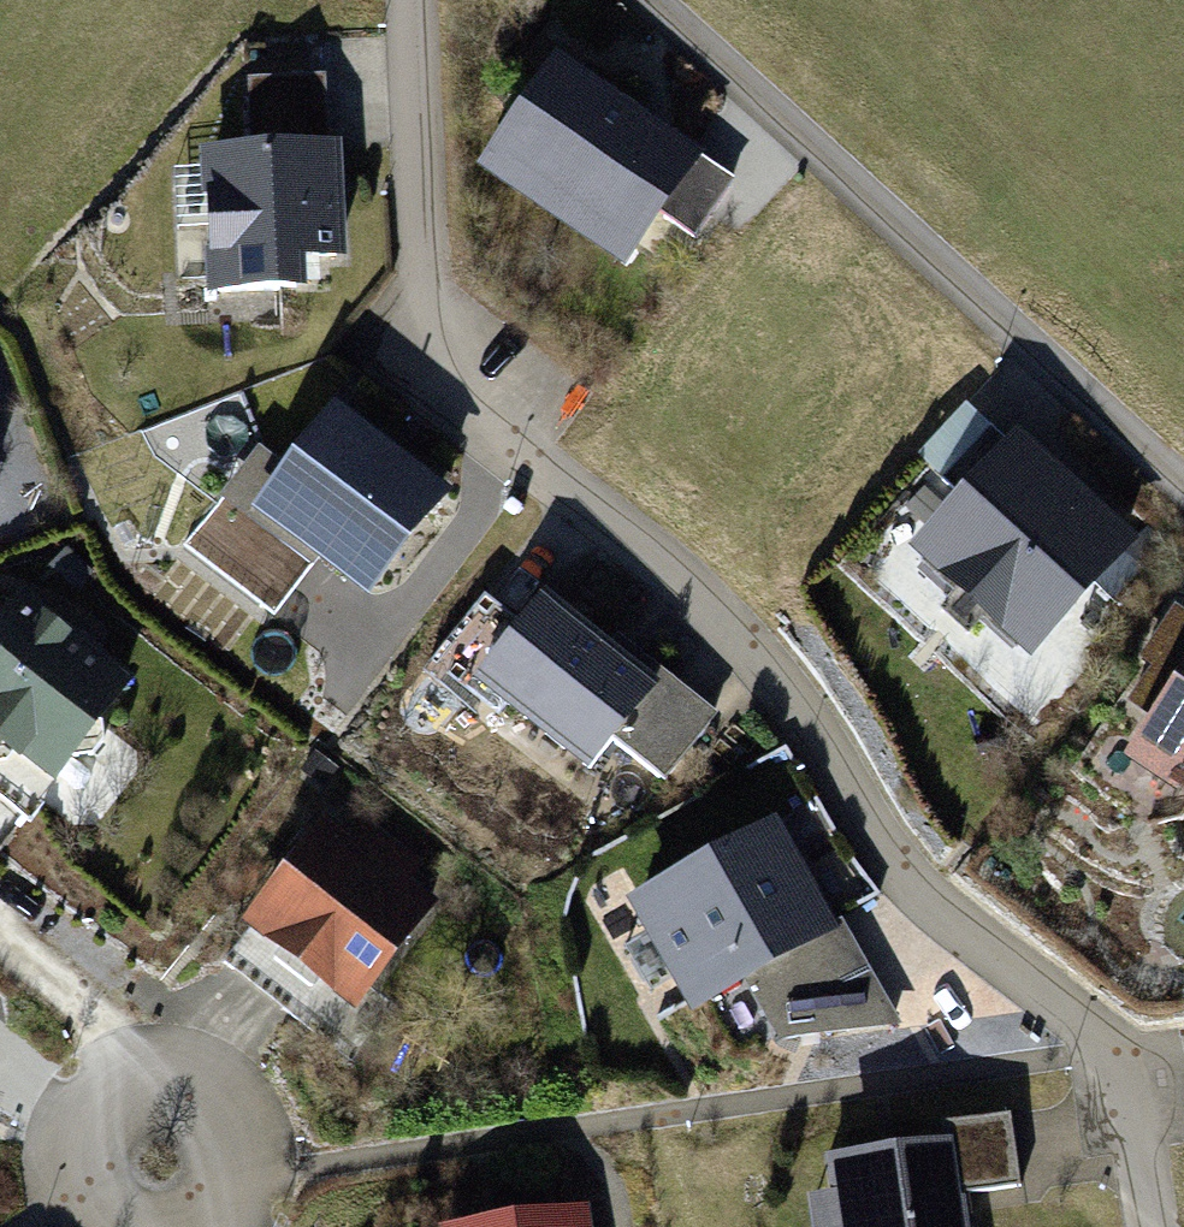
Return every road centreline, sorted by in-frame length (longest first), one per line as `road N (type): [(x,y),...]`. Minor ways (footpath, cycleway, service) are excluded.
road 1 (residential): [(407,0),(416,255),(471,376),(555,480),(720,617),(771,676),(887,855),(1110,1050),(1139,1097),(1154,1226)]
road 2 (residential): [(646,0),(1183,486)]
road 3 (residential): [(241,1226),(264,1178),(253,1117),(231,1089),(201,1070),(156,1062),(97,1086),(74,1113),(61,1146),(62,1181),(83,1226)]

